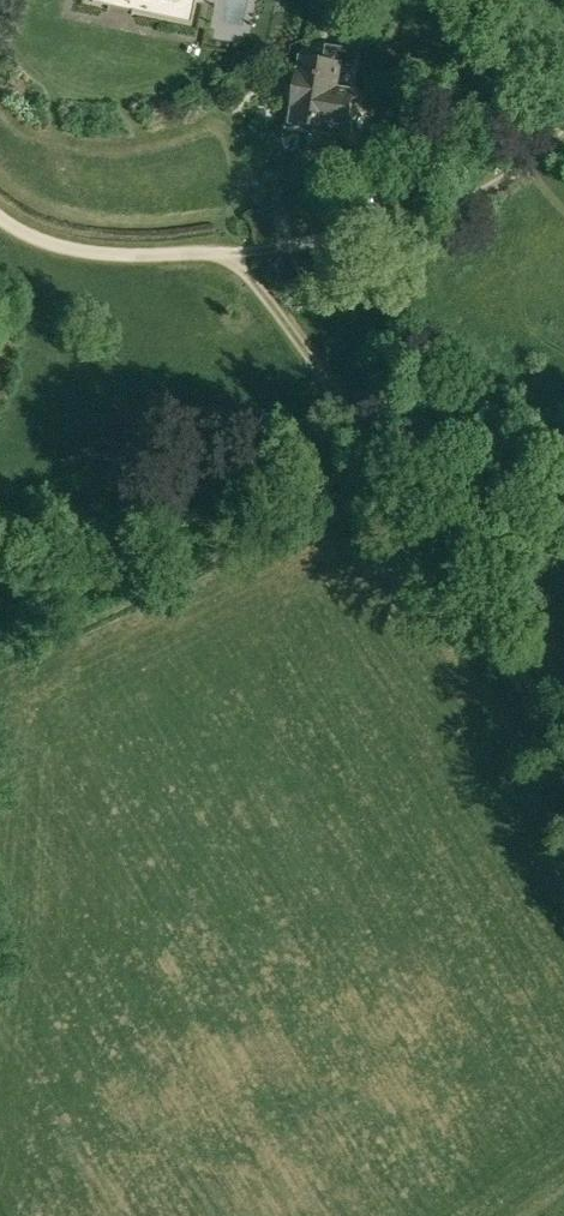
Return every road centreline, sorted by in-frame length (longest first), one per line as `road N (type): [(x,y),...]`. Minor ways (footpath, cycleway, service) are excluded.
road 1 (track): [(373,451),(165,590),(0,660)]
road 2 (track): [(563,751),(373,451)]
road 3 (track): [(373,451),(319,366),(218,254)]

